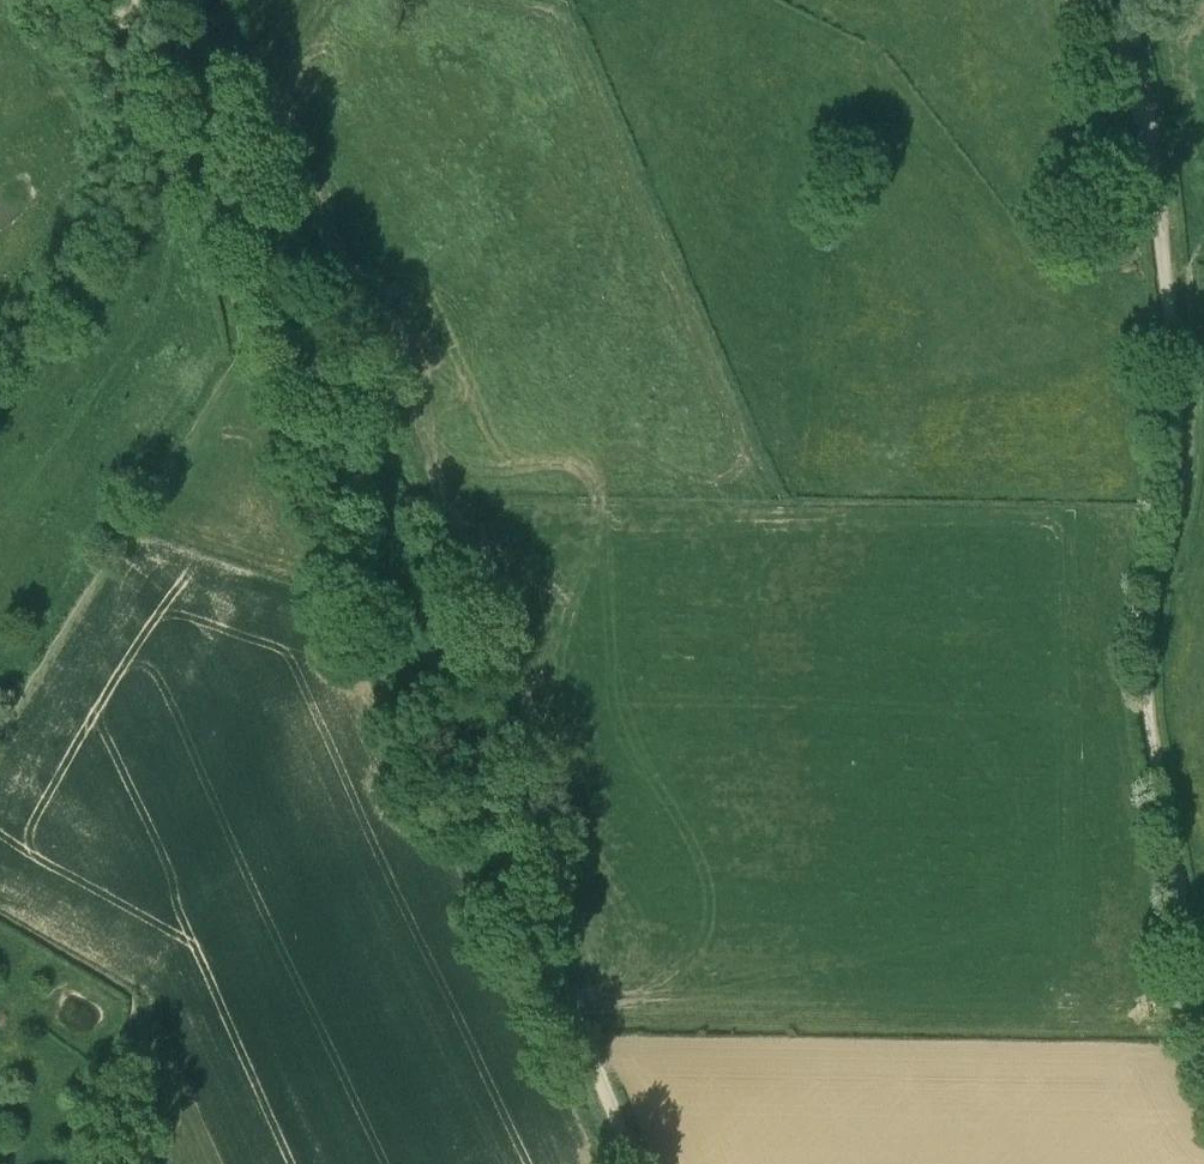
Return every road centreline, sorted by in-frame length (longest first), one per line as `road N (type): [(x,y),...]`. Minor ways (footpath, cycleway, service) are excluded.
road 1 (track): [(1203,1034),(1147,716),(1148,624),(1170,467),(1172,337),(1145,141),(1114,0)]
road 2 (track): [(249,225),(633,1163)]
road 3 (track): [(137,0),(199,111),(249,225)]

